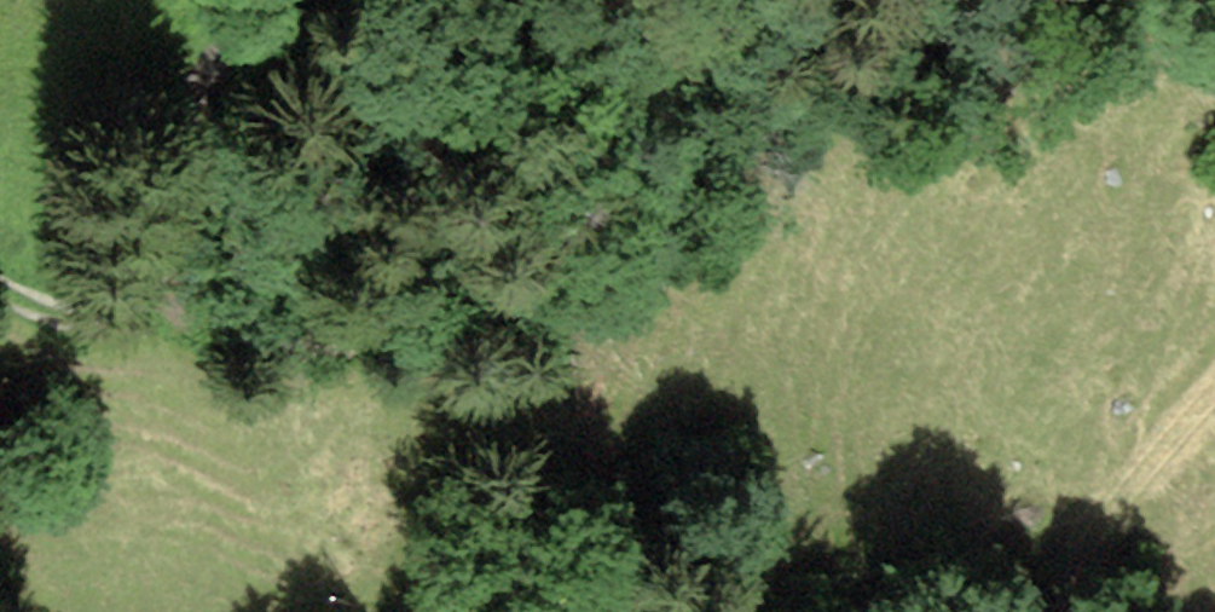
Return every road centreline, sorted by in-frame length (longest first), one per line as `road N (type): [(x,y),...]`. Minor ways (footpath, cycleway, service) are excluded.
road 1 (track): [(1214,17),(1156,10),(1056,16),(908,60),(694,171),(558,303),(371,339),(241,339),(201,323),(174,276)]
road 2 (track): [(267,0),(213,71),(198,107),(201,200),(174,276),(128,302),(79,315),(0,291)]
road 3 (track): [(1059,611),(1082,544),(1214,397)]

